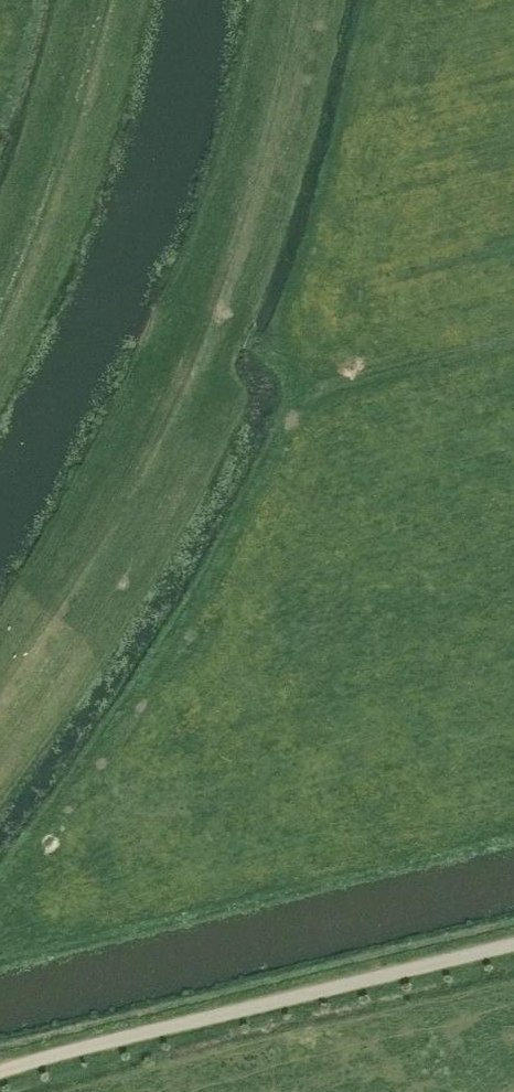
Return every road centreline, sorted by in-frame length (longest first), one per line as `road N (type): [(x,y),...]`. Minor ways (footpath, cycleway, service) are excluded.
road 1 (unclassified): [(0,1071),(513,942)]

